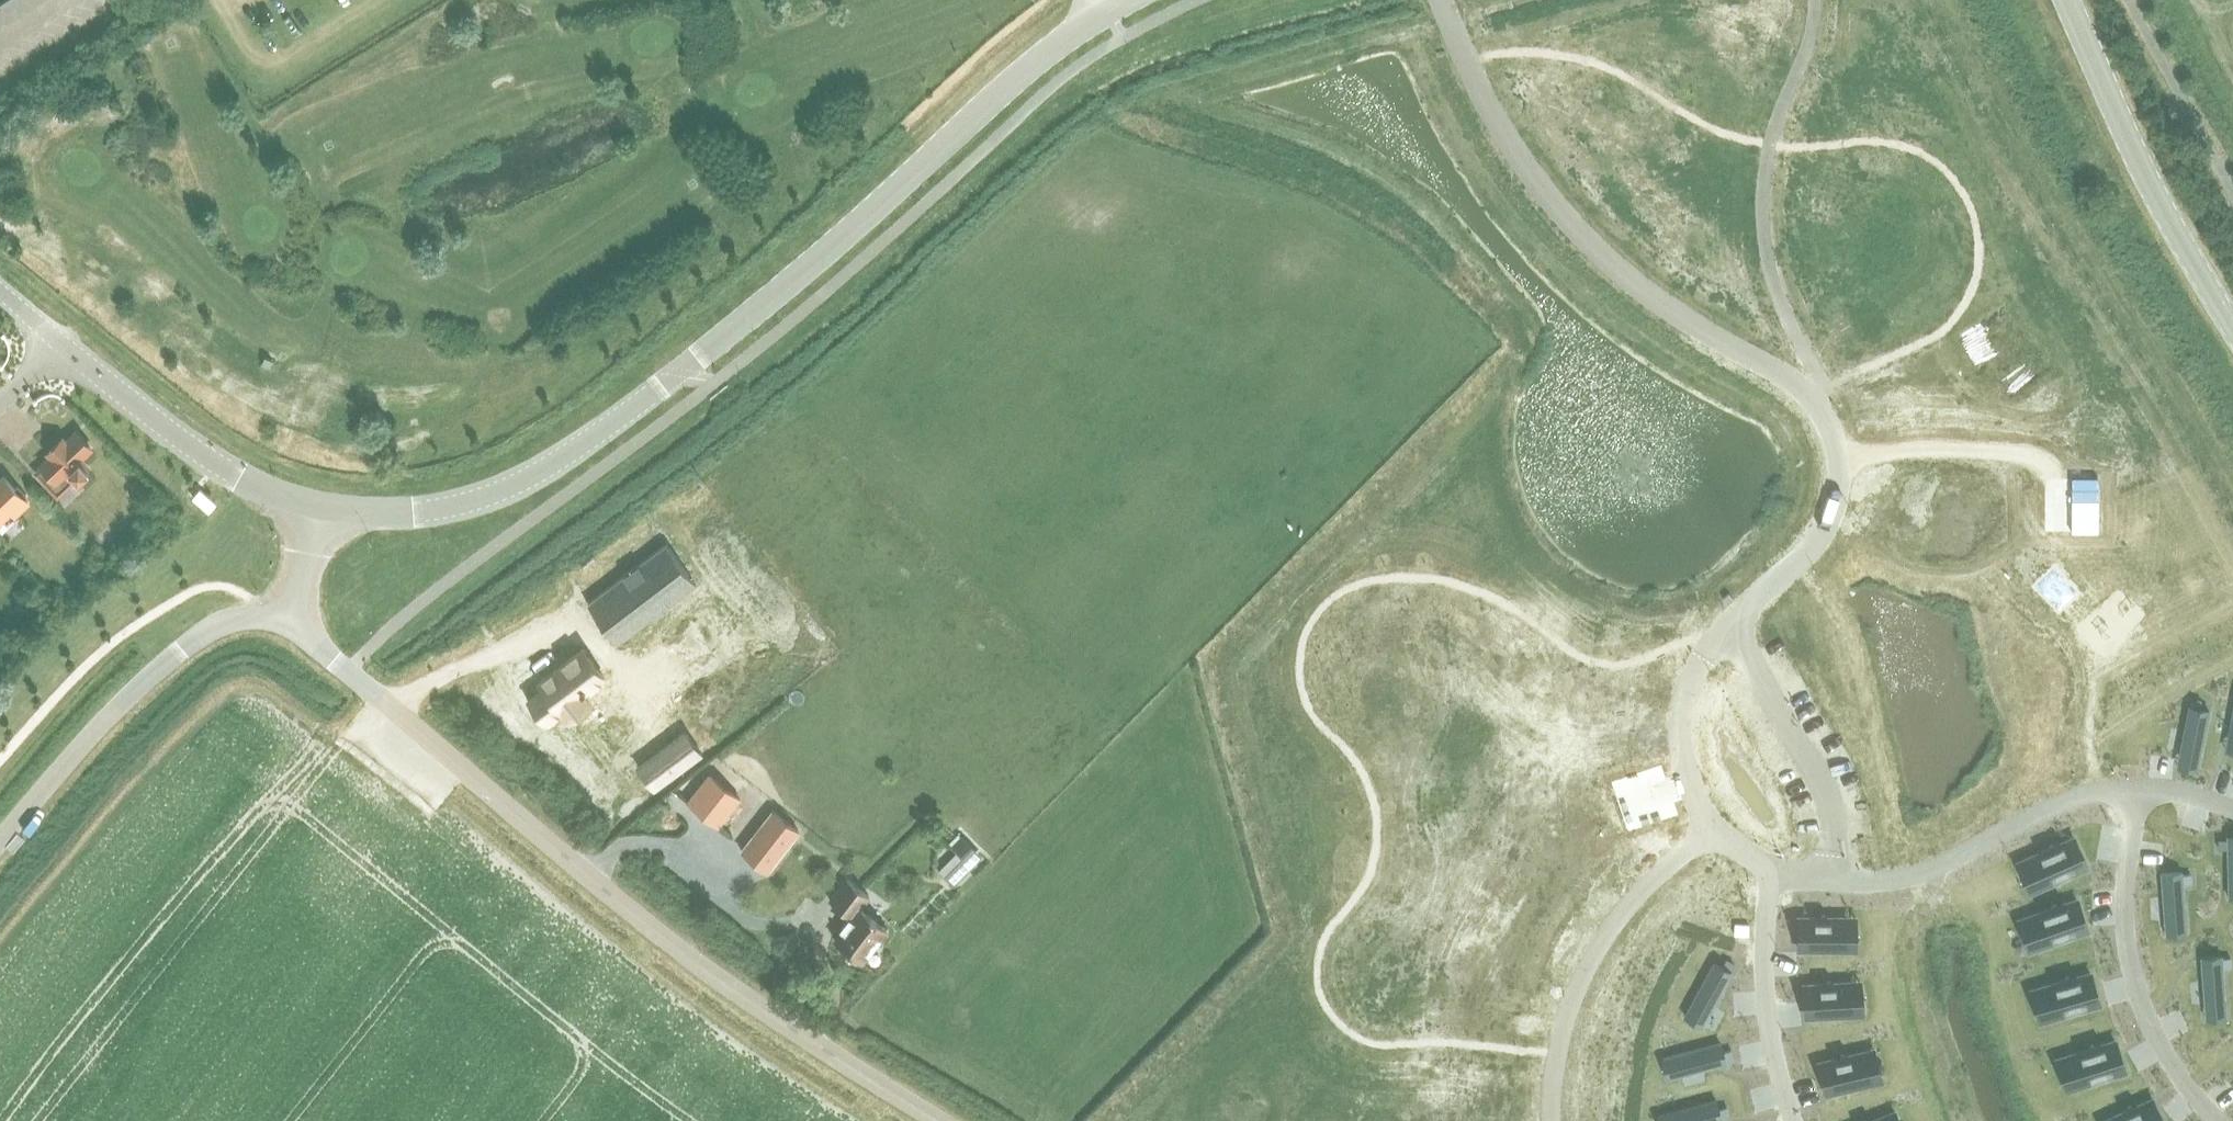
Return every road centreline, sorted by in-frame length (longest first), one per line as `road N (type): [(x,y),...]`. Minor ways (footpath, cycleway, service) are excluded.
road 1 (unclassified): [(941,1120),(728,987),(466,775),(286,611)]
road 2 (unclassified): [(679,372),(1105,10)]
road 3 (residential): [(320,505),(423,510),(507,488),(577,449),(679,372)]
road 4 (unclassified): [(320,505),(233,472),(180,438),(0,291)]
road 5 (unclassified): [(0,843),(143,681),(204,631),(234,618),(286,611)]
road 6 (secondary): [(2232,329),(2158,203),(2068,0)]

